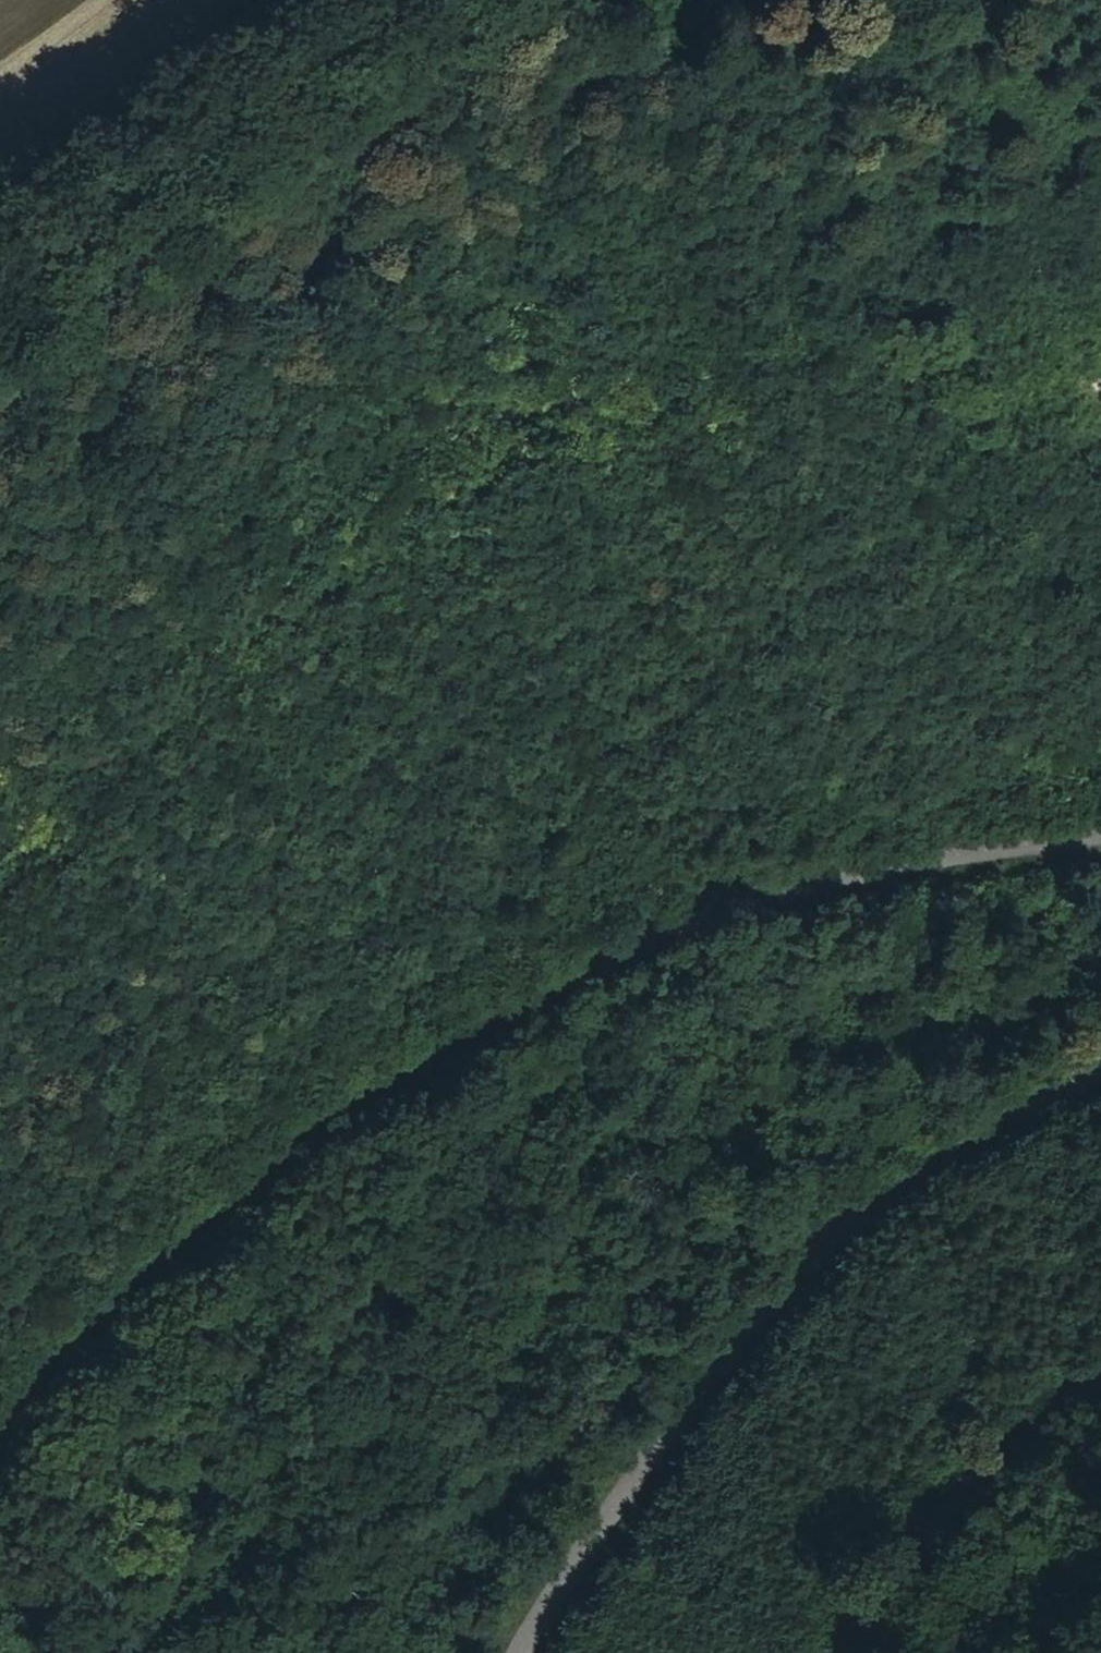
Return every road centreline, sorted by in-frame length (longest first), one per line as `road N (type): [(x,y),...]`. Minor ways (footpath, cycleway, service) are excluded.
road 1 (tertiary): [(1100,828),(865,859),(560,970),(349,1098),(78,1319),(0,1414)]
road 2 (tertiary): [(520,1652),(621,1484),(848,1208),(1100,1042)]
road 3 (tertiary): [(865,1652),(1077,1407),(1100,1401)]

